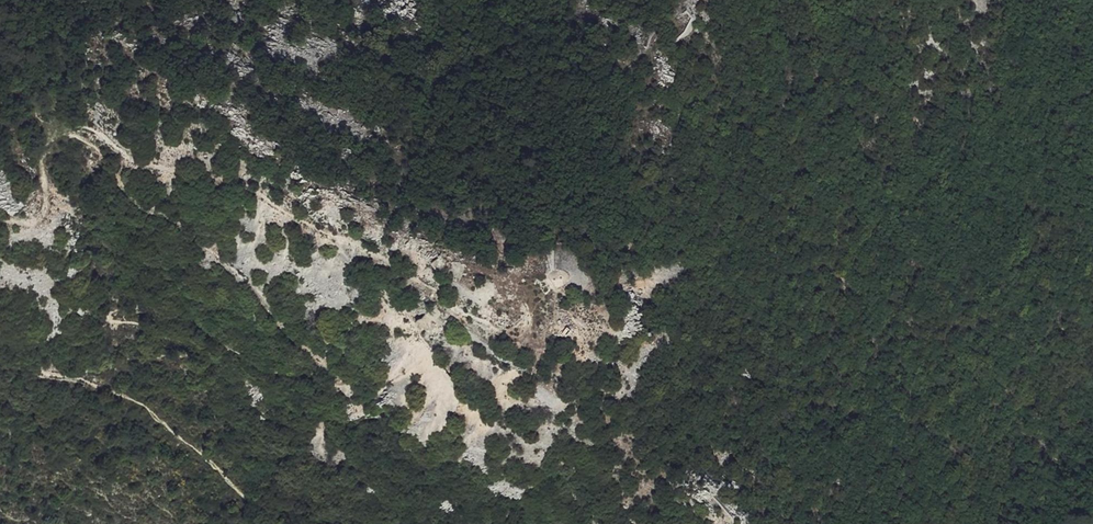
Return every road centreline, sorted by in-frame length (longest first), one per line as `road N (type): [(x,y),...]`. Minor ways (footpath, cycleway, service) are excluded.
road 1 (track): [(0,216),(32,218),(45,208),(41,155),(50,140),(73,135)]

